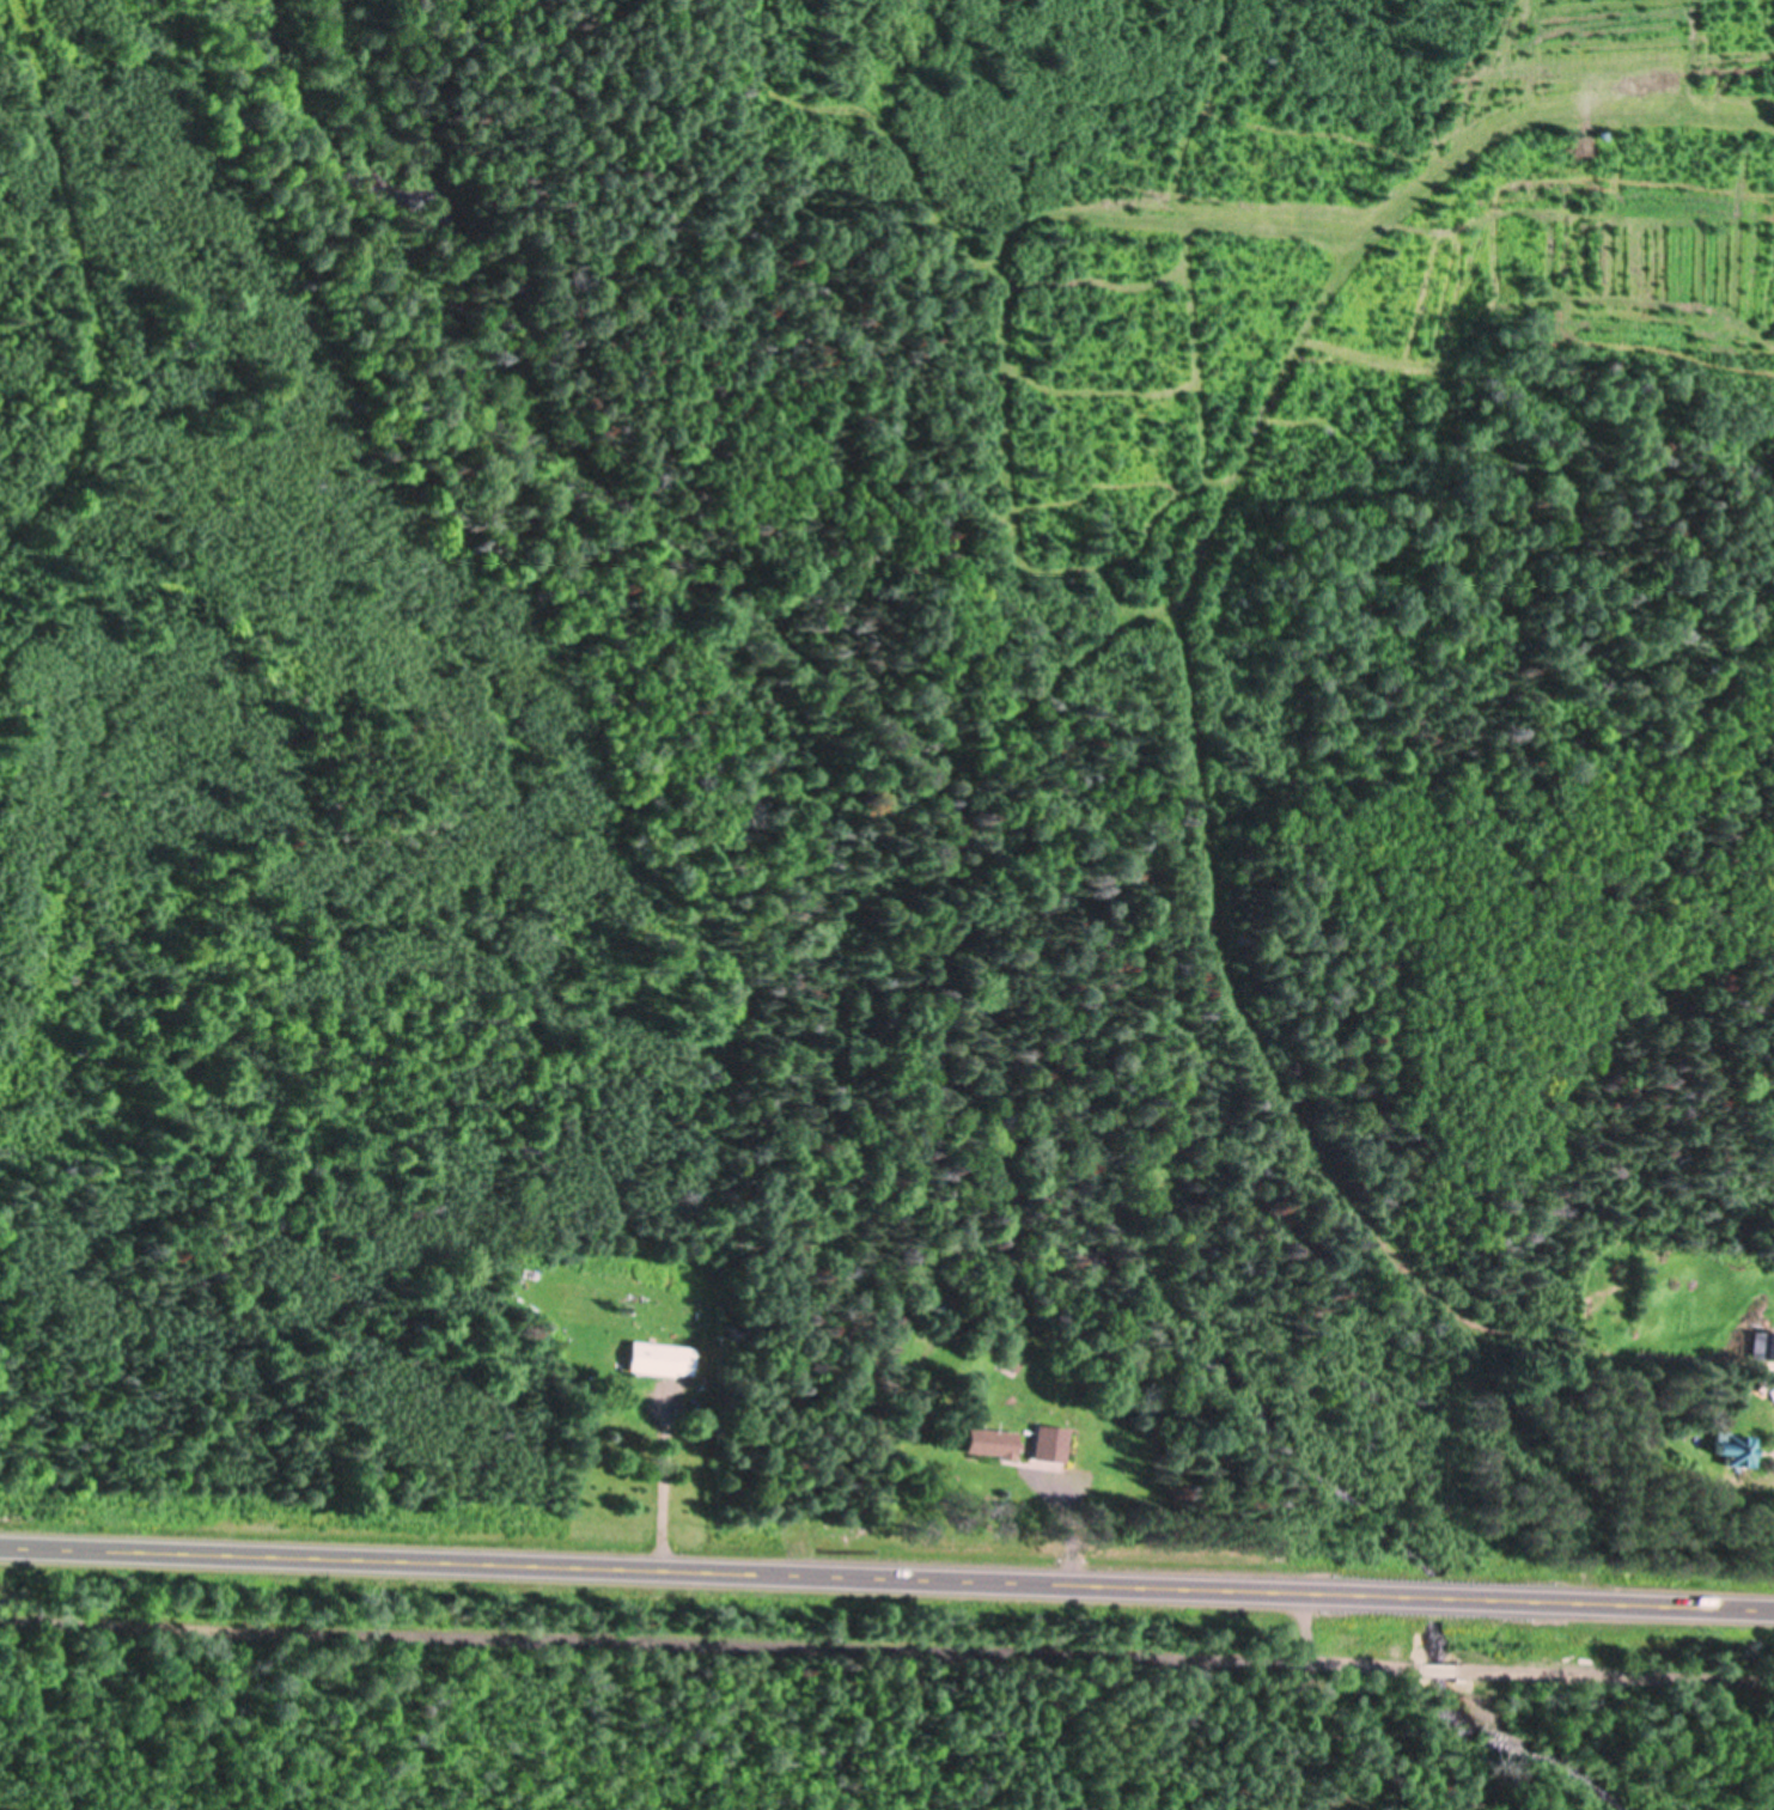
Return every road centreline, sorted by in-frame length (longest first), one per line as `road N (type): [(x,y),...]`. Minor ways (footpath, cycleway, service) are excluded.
road 1 (primary): [(0,1545),(1773,1607)]

